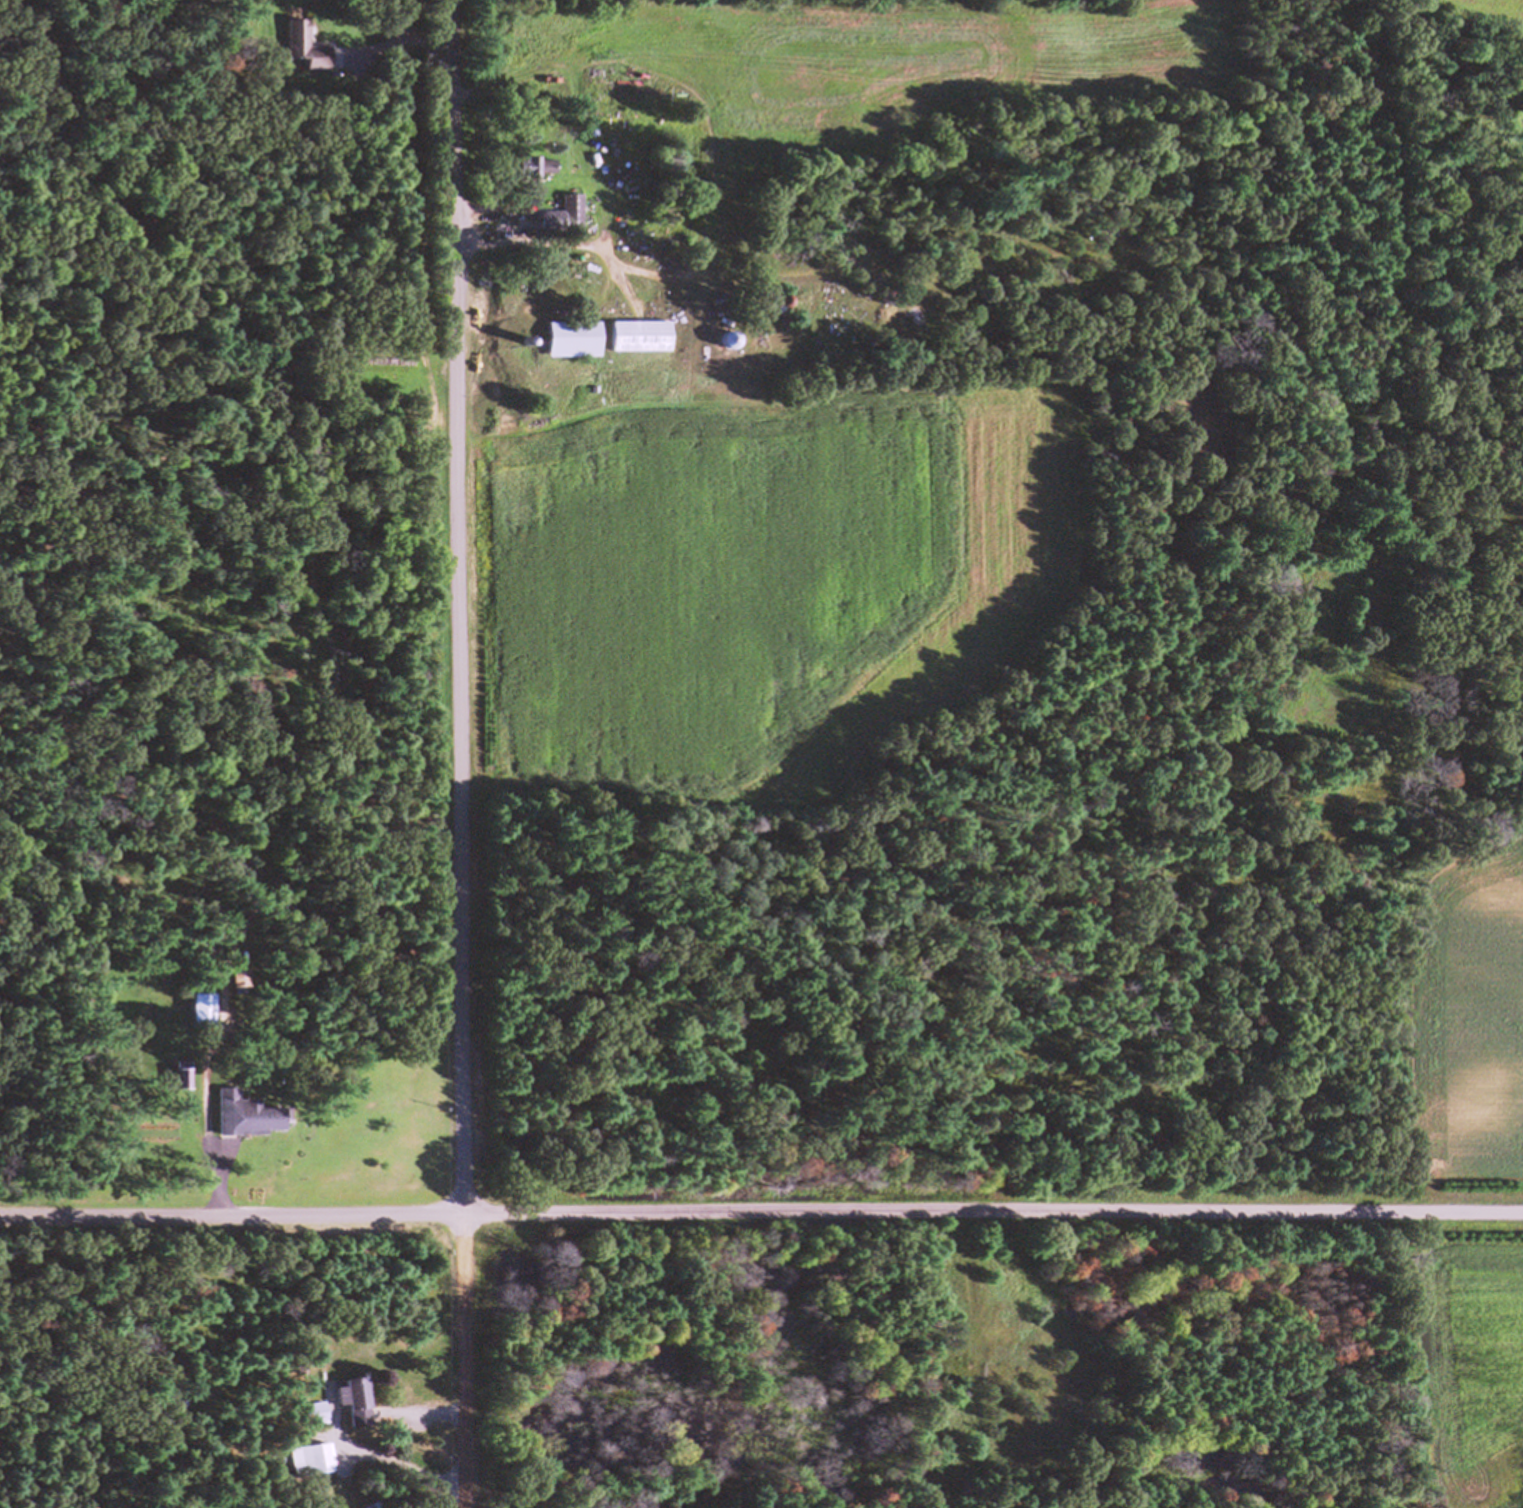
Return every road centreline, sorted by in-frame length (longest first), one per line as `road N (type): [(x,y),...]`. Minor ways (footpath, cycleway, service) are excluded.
road 1 (residential): [(0,1213),(1522,1216)]
road 2 (residential): [(465,1507),(450,0)]

